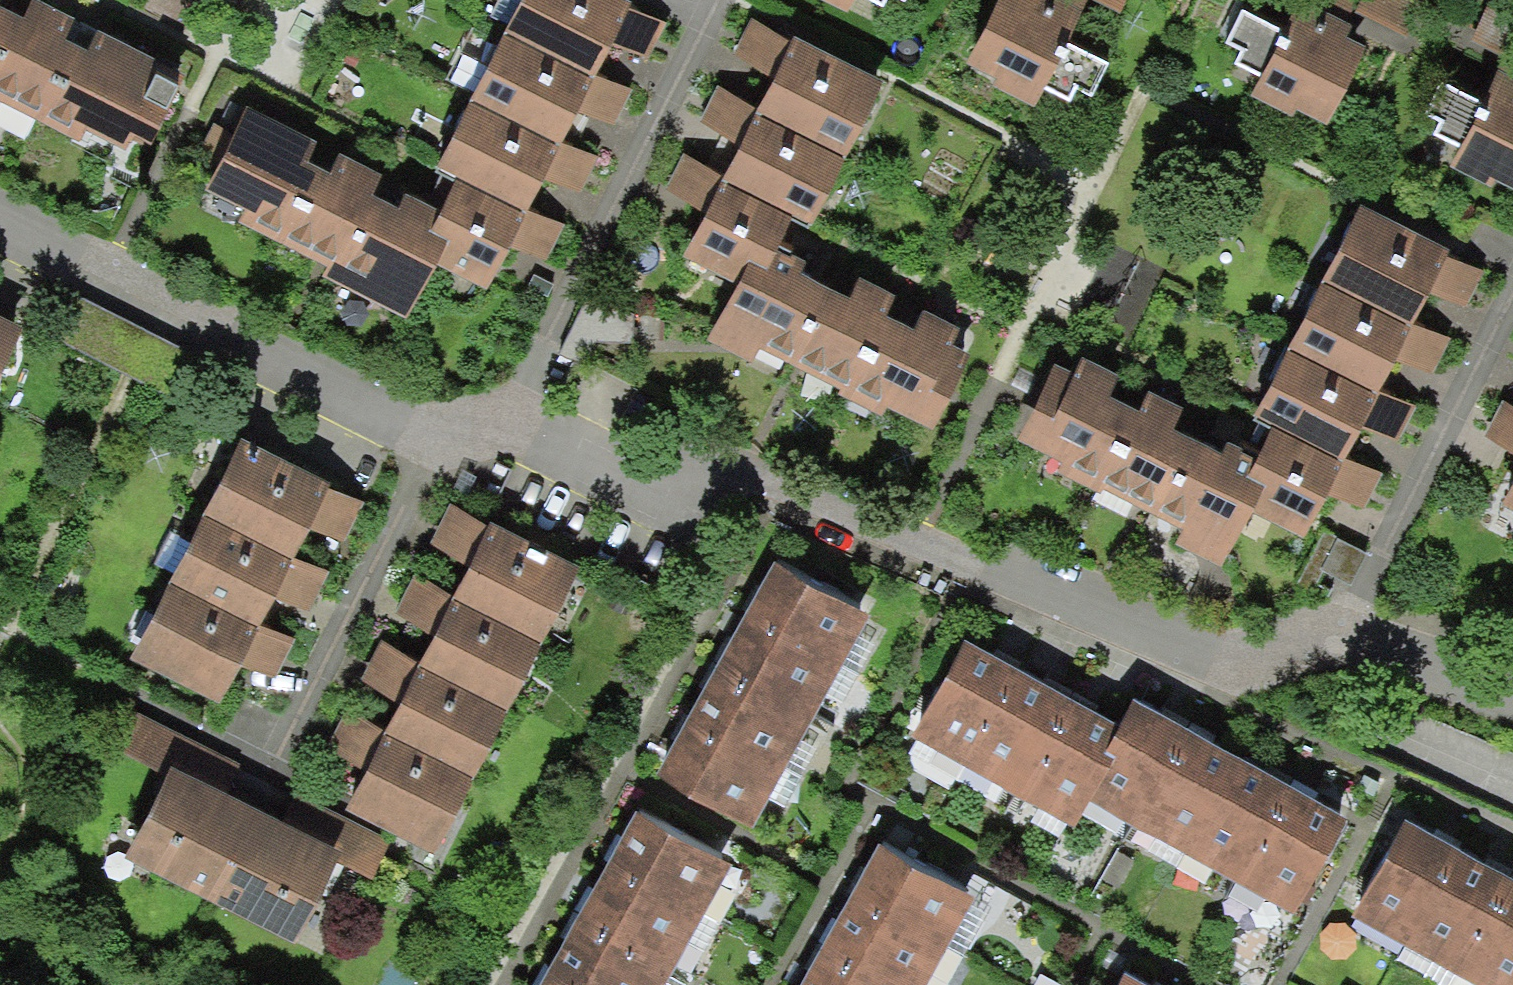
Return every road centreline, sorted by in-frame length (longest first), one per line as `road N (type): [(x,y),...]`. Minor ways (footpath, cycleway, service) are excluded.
road 1 (residential): [(1512,695),(1341,629),(1207,671),(700,456),(669,507),(482,451),(0,233)]

